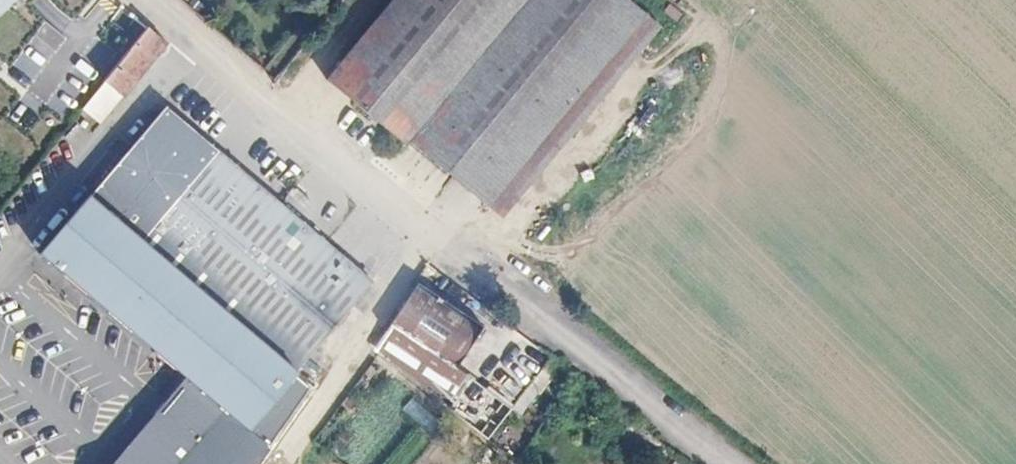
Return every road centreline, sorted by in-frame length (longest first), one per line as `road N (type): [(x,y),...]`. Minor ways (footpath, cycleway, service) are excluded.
road 1 (unclassified): [(510,288),(151,0)]
road 2 (track): [(510,288),(721,463)]
road 3 (track): [(284,106),(372,0)]

